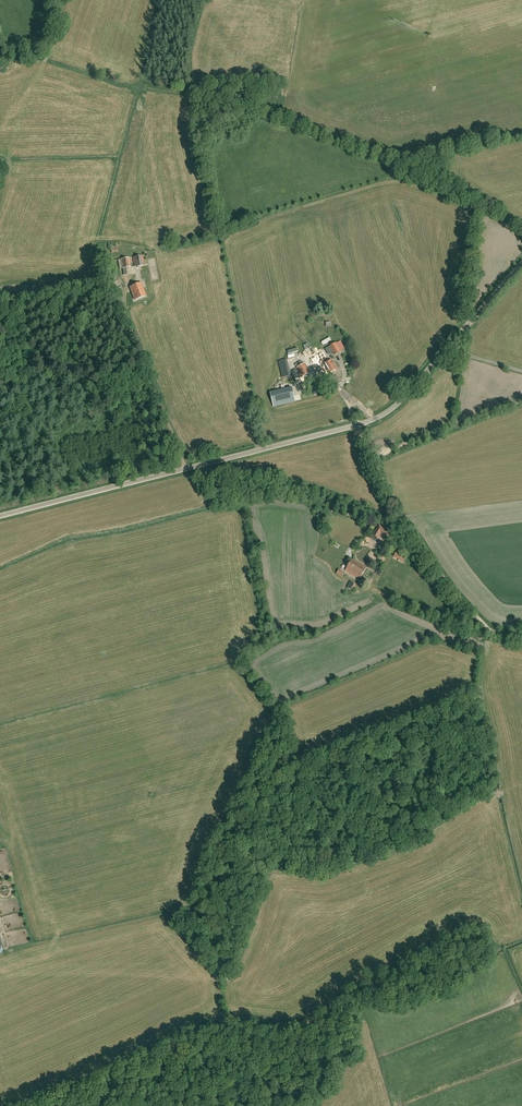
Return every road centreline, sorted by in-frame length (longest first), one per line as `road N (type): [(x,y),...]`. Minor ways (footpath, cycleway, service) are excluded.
road 1 (unclassified): [(0,516),(380,417),(521,264)]
road 2 (track): [(359,425),(389,494),(466,608),(497,637),(521,640)]
road 3 (track): [(0,447),(160,404)]

